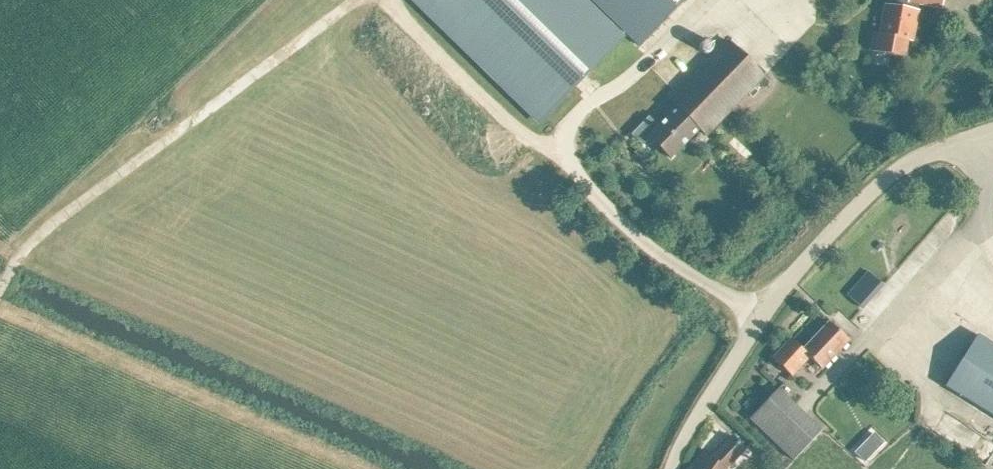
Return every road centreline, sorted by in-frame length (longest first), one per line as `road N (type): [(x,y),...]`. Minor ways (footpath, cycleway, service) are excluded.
road 1 (unclassified): [(673,468),(758,313),(899,172),(941,155),(992,151)]

